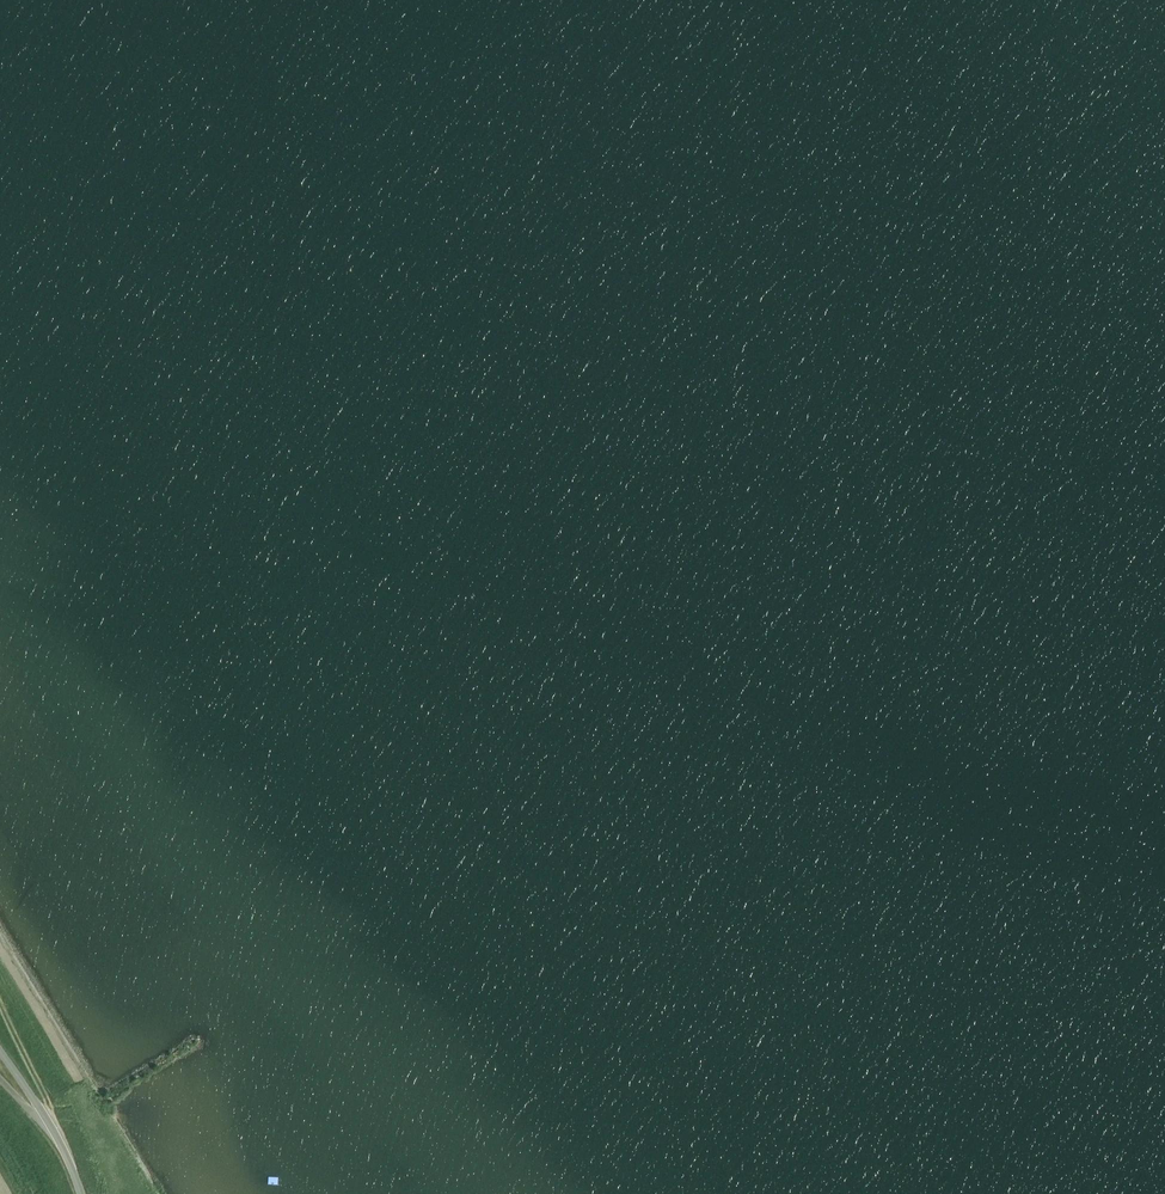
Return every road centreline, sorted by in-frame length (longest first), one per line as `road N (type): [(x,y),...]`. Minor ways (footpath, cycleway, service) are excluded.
road 1 (unclassified): [(81,1193),(51,1126),(0,1050)]

